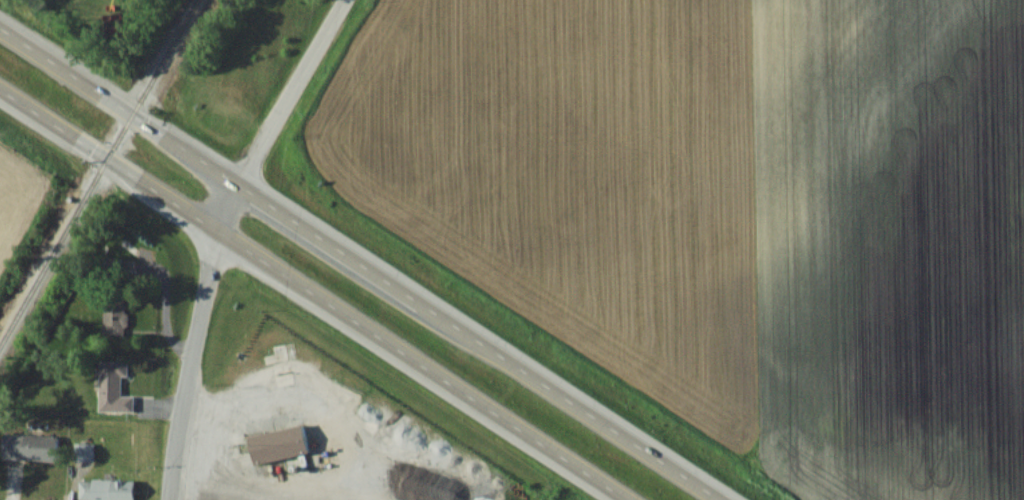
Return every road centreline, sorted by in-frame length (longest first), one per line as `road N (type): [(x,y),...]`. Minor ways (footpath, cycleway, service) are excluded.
road 1 (trunk): [(720,499),(0,30)]
road 2 (trunk): [(0,90),(627,499)]
road 3 (residential): [(170,499),(184,386),(236,184)]
road 4 (residential): [(236,184),(343,0)]

